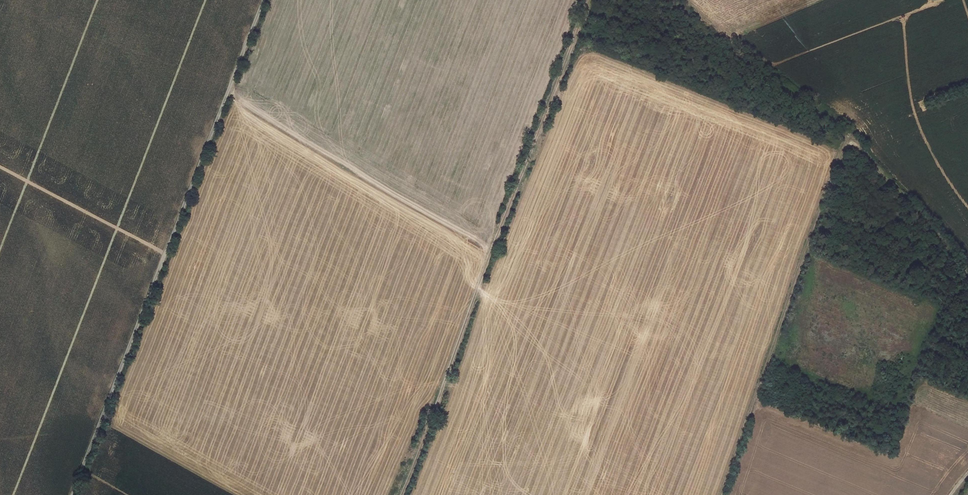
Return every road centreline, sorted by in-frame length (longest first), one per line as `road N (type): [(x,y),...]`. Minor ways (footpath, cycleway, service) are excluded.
road 1 (track): [(721,494),(840,151),(856,145),(967,272)]
road 2 (track): [(263,0),(71,494)]
road 3 (track): [(402,494),(589,0)]

